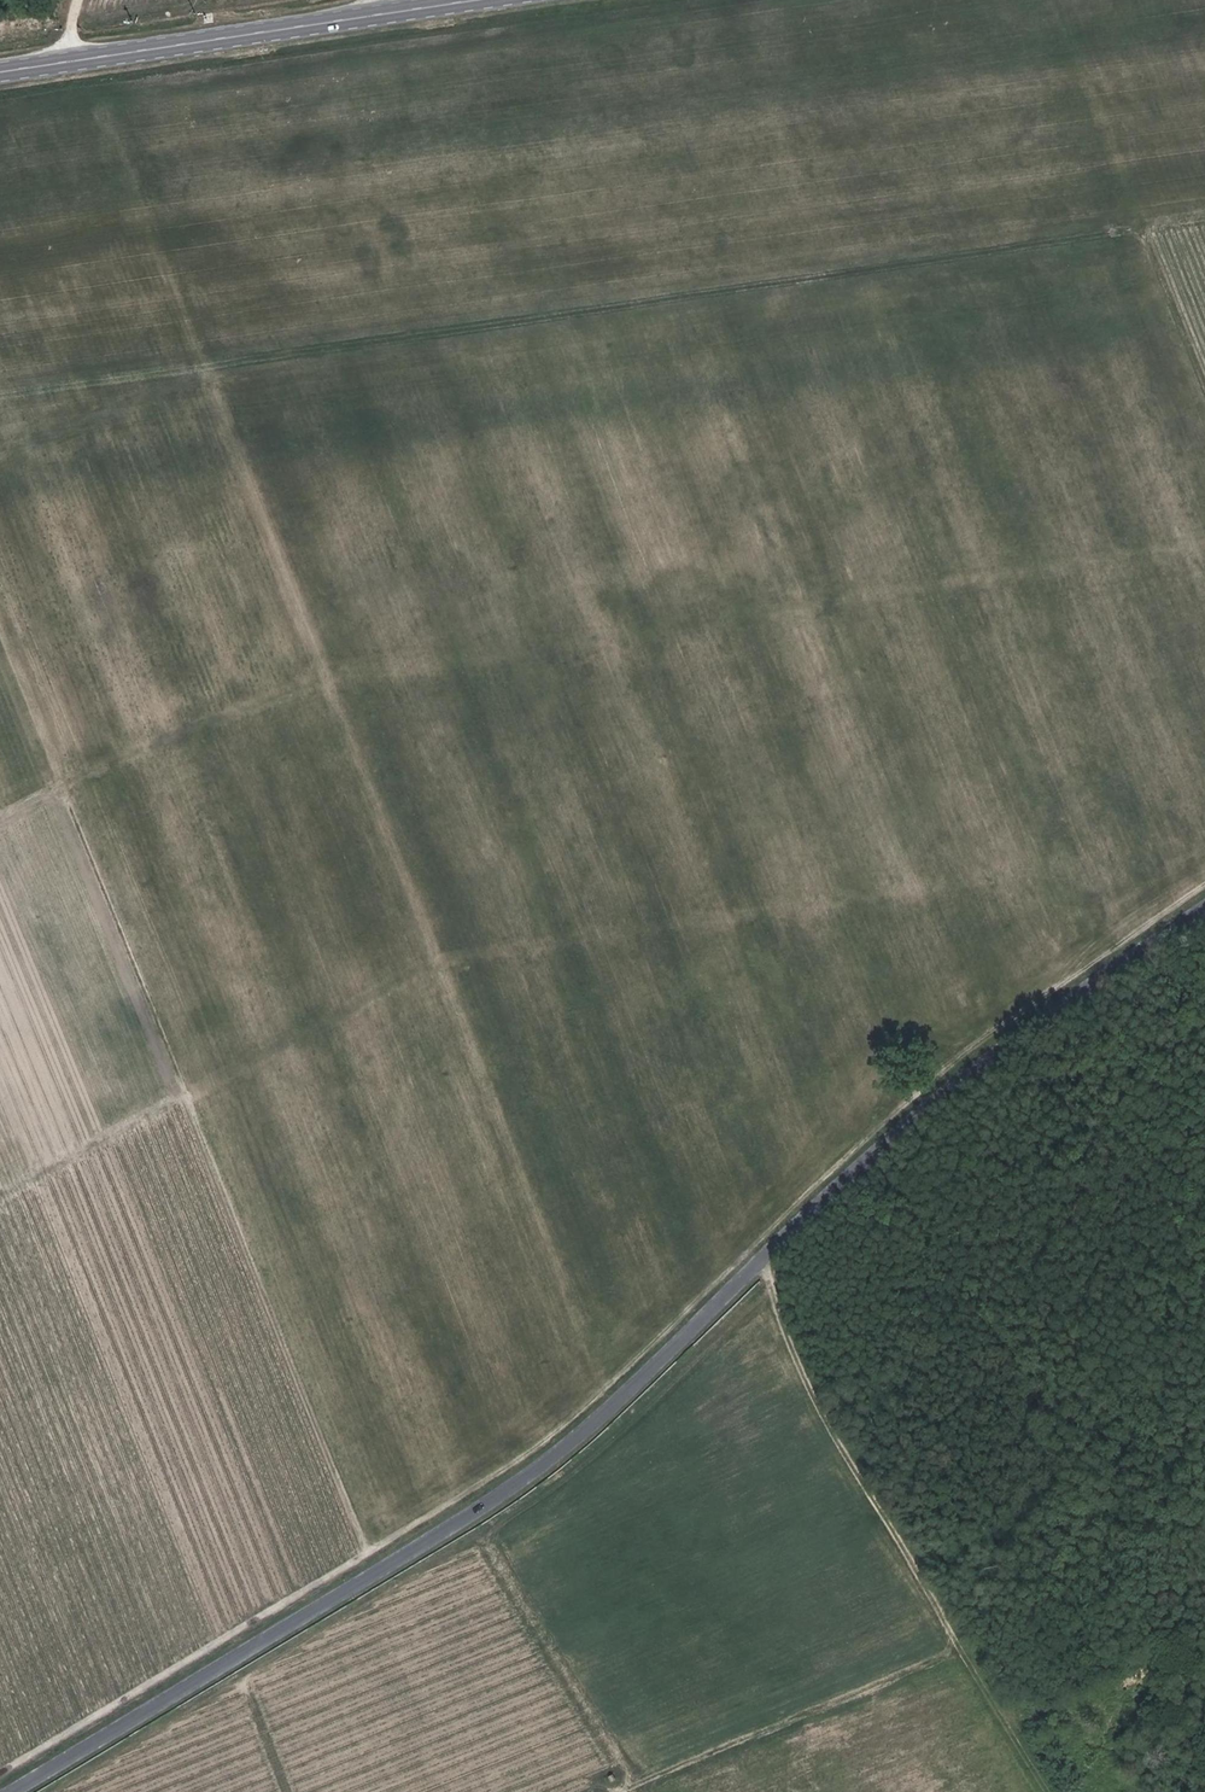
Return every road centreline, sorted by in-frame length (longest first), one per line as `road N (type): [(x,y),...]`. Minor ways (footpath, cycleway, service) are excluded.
road 1 (unclassified): [(20,1791),(514,1481),(634,1387),(860,1170),(1088,991),(1204,915)]
road 2 (primary): [(0,72),(470,0)]

